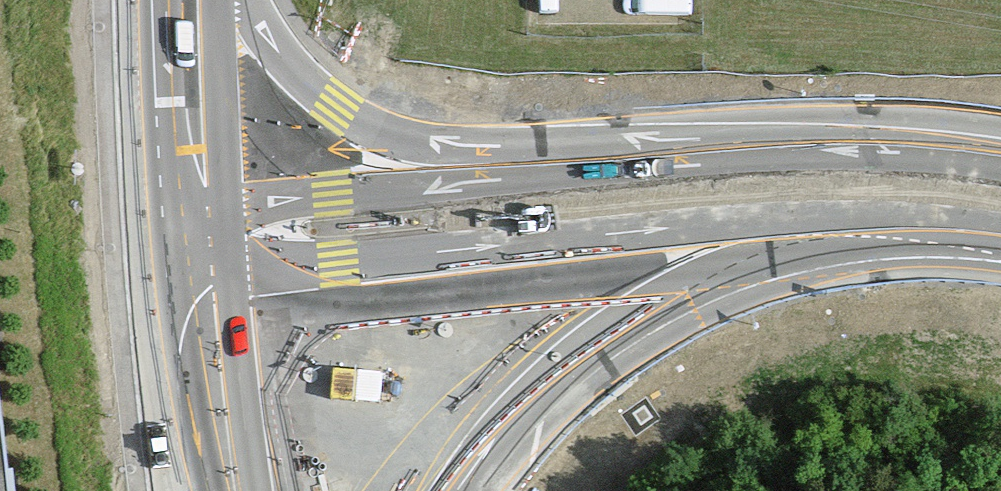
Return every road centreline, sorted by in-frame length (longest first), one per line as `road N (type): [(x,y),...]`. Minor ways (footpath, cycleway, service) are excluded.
road 1 (motorway): [(233,274),(733,220),(887,221)]
road 2 (motorway): [(457,490),(527,403),(625,322),(730,269),(887,221)]
road 3 (motorway): [(606,156),(458,148),(371,129),(308,84),(248,0)]
road 4 (motorway): [(1000,160),(840,149),(606,156)]
road 5 (motorway): [(606,156),(291,199),(227,216)]
road 6 (secondary): [(142,0),(149,251)]
road 7 (secondary): [(149,251),(174,490)]
road 8 (secondary): [(255,490),(233,274)]
road 9 (secondary): [(227,216),(219,0)]

